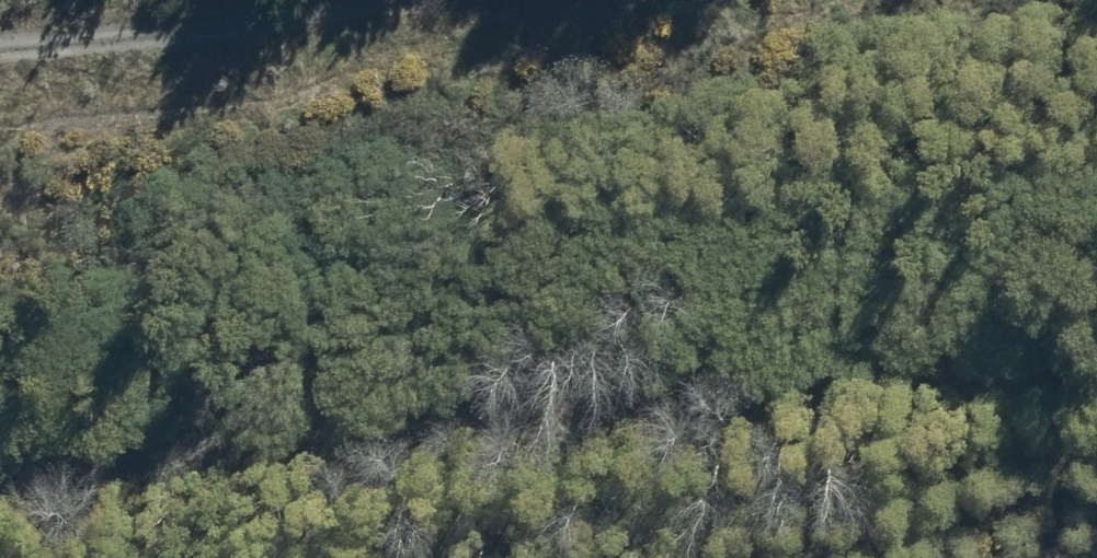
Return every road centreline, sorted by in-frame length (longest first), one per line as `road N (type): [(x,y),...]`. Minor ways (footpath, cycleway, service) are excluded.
road 1 (track): [(0,461),(1096,317)]
road 2 (track): [(736,0),(405,58),(0,99)]
road 3 (track): [(356,0),(0,40)]

